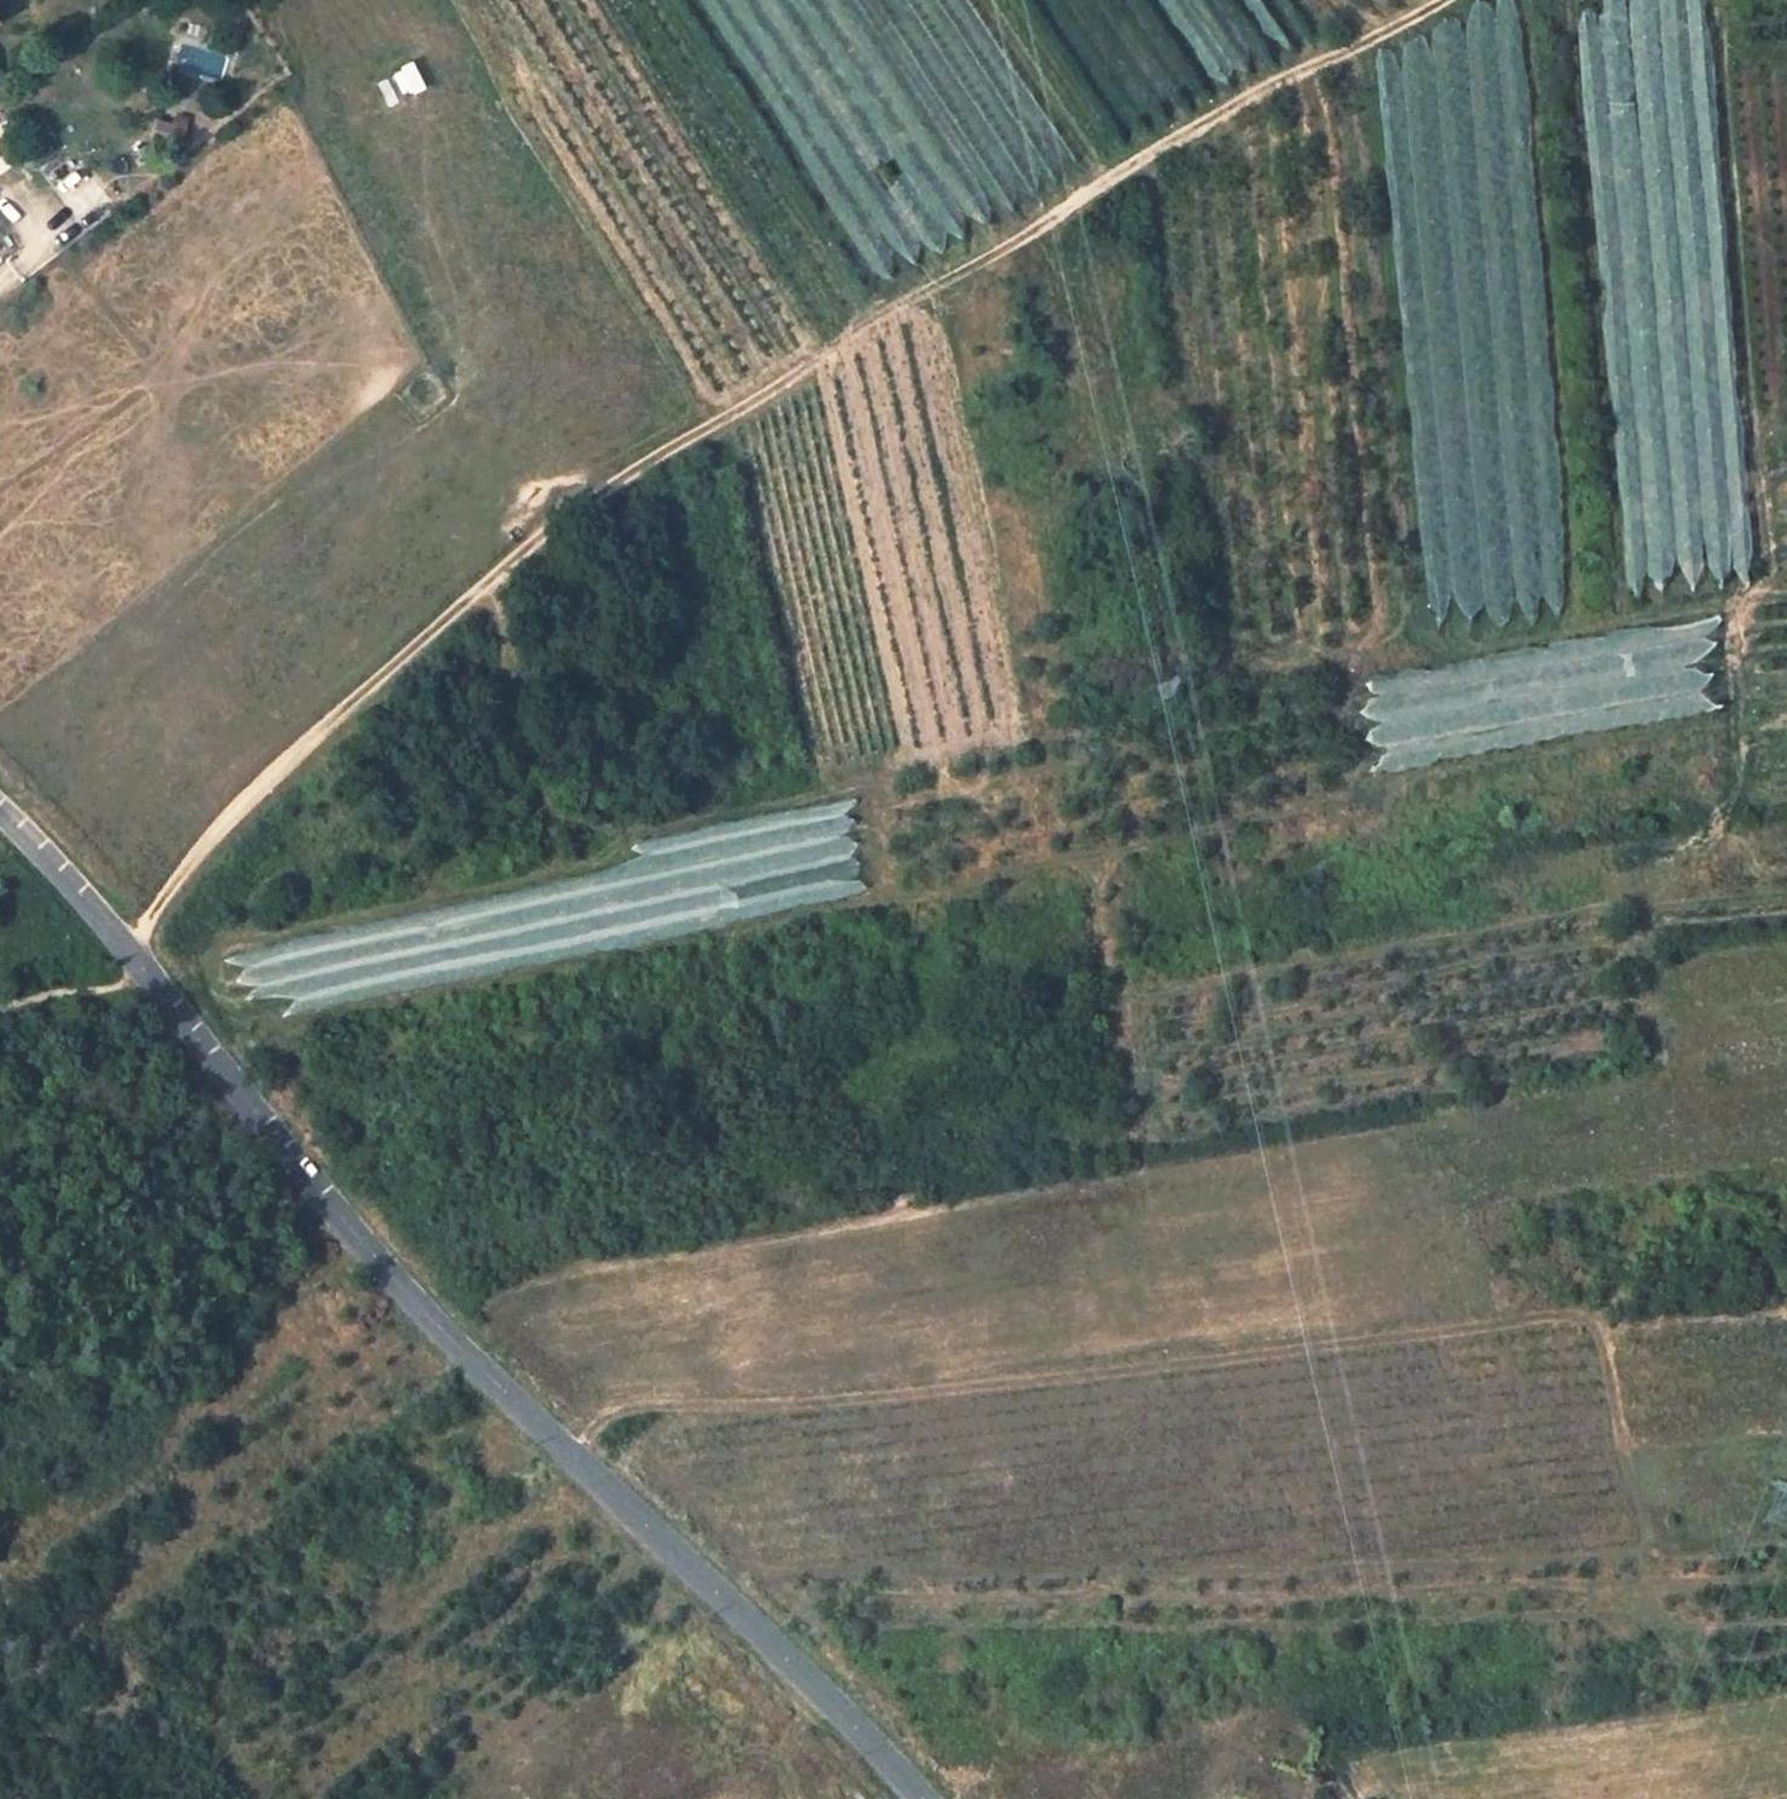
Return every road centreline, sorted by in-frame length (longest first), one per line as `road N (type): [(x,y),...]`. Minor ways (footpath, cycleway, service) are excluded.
road 1 (track): [(1427,0),(1106,181),(630,470),(526,550),(195,852),(163,916),(146,973)]
road 2 (tertiary): [(919,1798),(842,1703),(423,1310),(126,947),(0,809)]
road 3 (track): [(0,1007),(19,997),(106,990),(146,973)]

